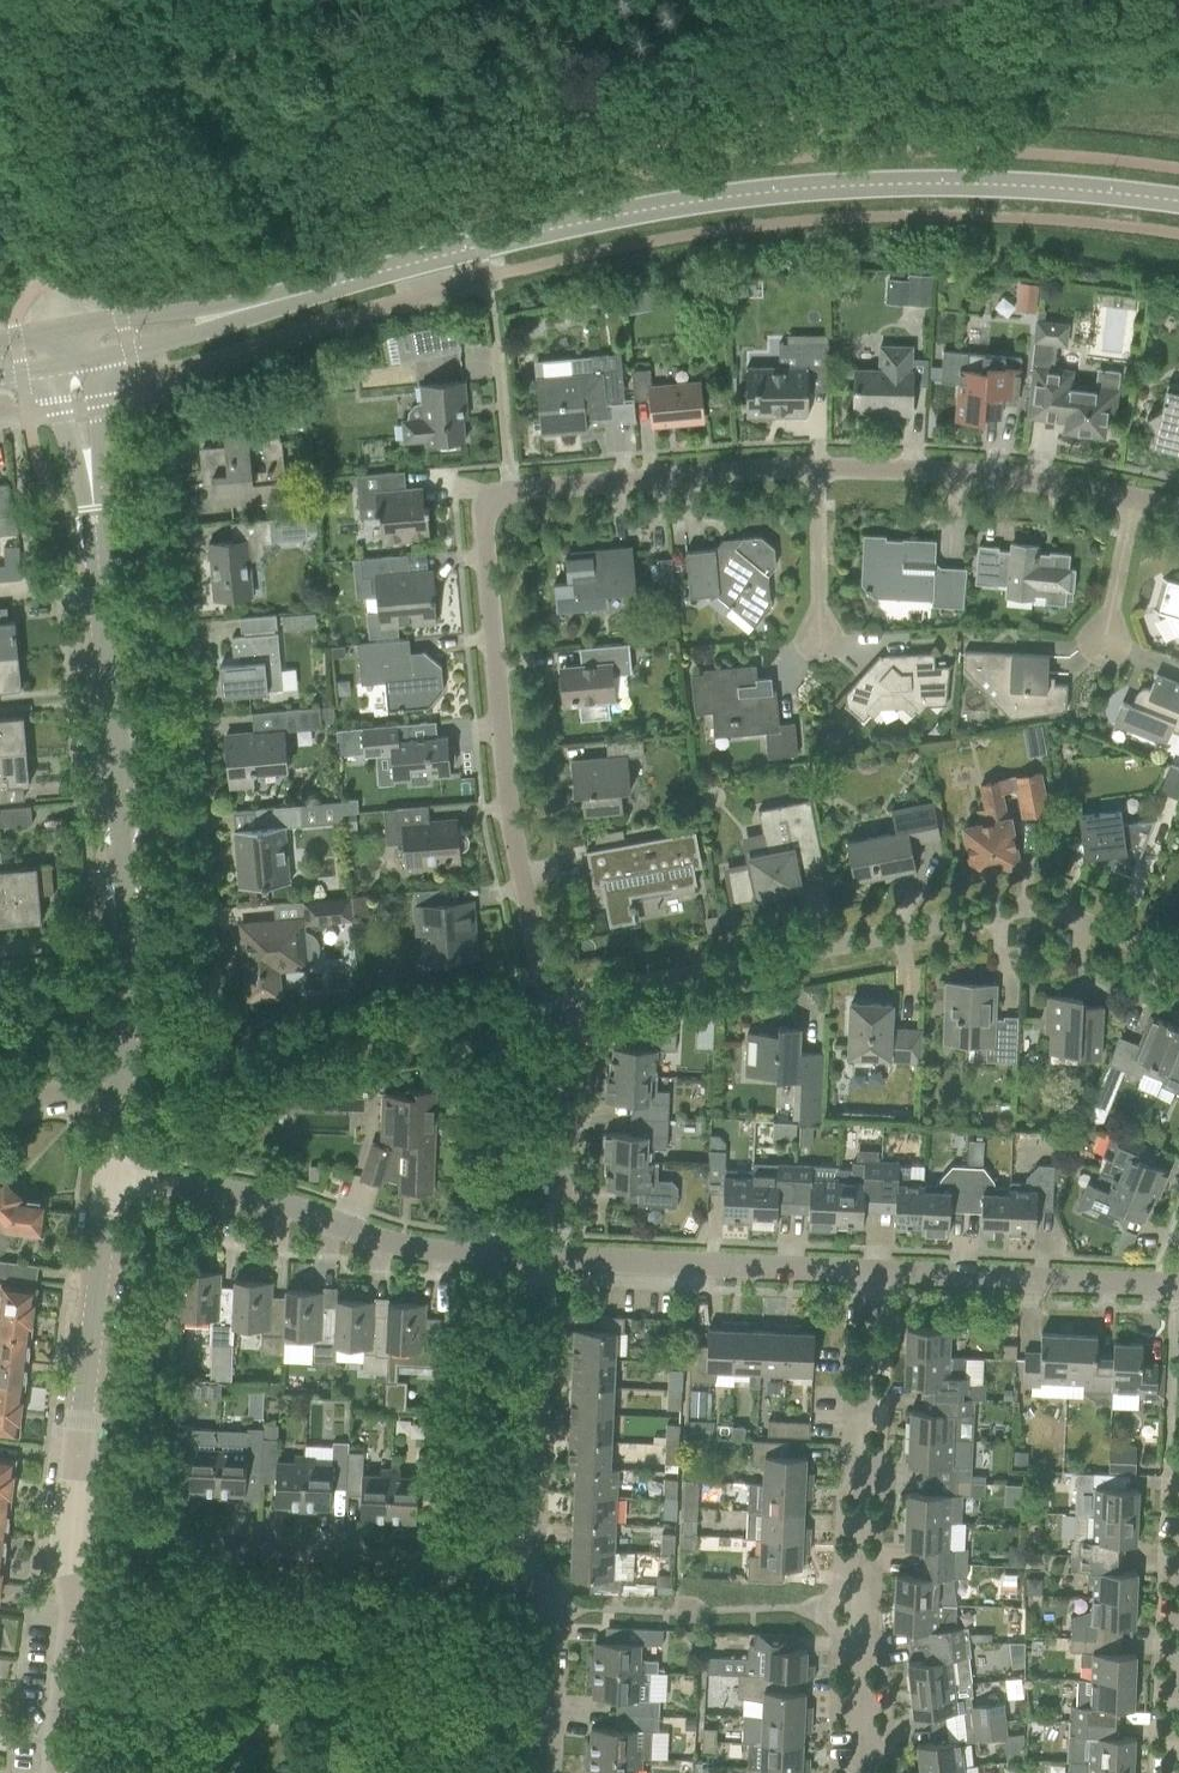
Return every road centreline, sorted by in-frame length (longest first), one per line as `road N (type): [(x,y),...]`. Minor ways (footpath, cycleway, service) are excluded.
road 1 (track): [(61,207),(1029,0)]
road 2 (unclassified): [(227,314),(728,193),(835,182),(1018,182),(1178,201)]
road 3 (residential): [(1178,962),(1044,907),(559,1001)]
road 4 (residential): [(559,1001),(528,925),(484,557),(482,513),(509,490)]
road 5 (residential): [(867,1772),(852,1612),(870,1272)]
road 6 (residential): [(530,1576),(69,1530)]
road 7 (residential): [(110,1176),(271,1203),(359,1237),(550,1258)]
road 8 (tertiary): [(127,942),(93,507)]
road 9 (tertiary): [(69,1530),(110,1176)]
road 10 (residential): [(550,1258),(870,1272)]
road 11 (residential): [(1134,496),(971,475),(816,468)]
road 12 (residential): [(530,1576),(550,1258)]
road 13 (residential): [(870,1272),(1178,1286)]
road 14 (residential): [(509,490),(816,468)]
road 15 (track): [(52,285),(22,0)]
road 16 (residential): [(550,1258),(558,1233),(568,1029),(559,1001)]
road 17 (tertiary): [(39,1772),(69,1530)]
road 18 (residential): [(548,1772),(553,1592),(530,1576)]
road 19 (residential): [(818,659),(816,468)]
road 20 (residential): [(1174,1772),(1178,1593)]
road 21 (residential): [(227,314),(171,312),(60,329)]
road 22 (residential): [(1102,652),(1134,496)]
road 23 (residential): [(85,363),(190,336),(227,314)]
road 24 (residential): [(509,490),(496,343)]
road 25 (tertiary): [(93,507),(94,402),(85,363)]
road 26 (tertiary): [(51,370),(93,507)]
road 27 (tertiary): [(120,1081),(127,942)]
road 28 (residential): [(0,952),(127,942)]
road 29 (residential): [(0,1103),(120,1081)]

